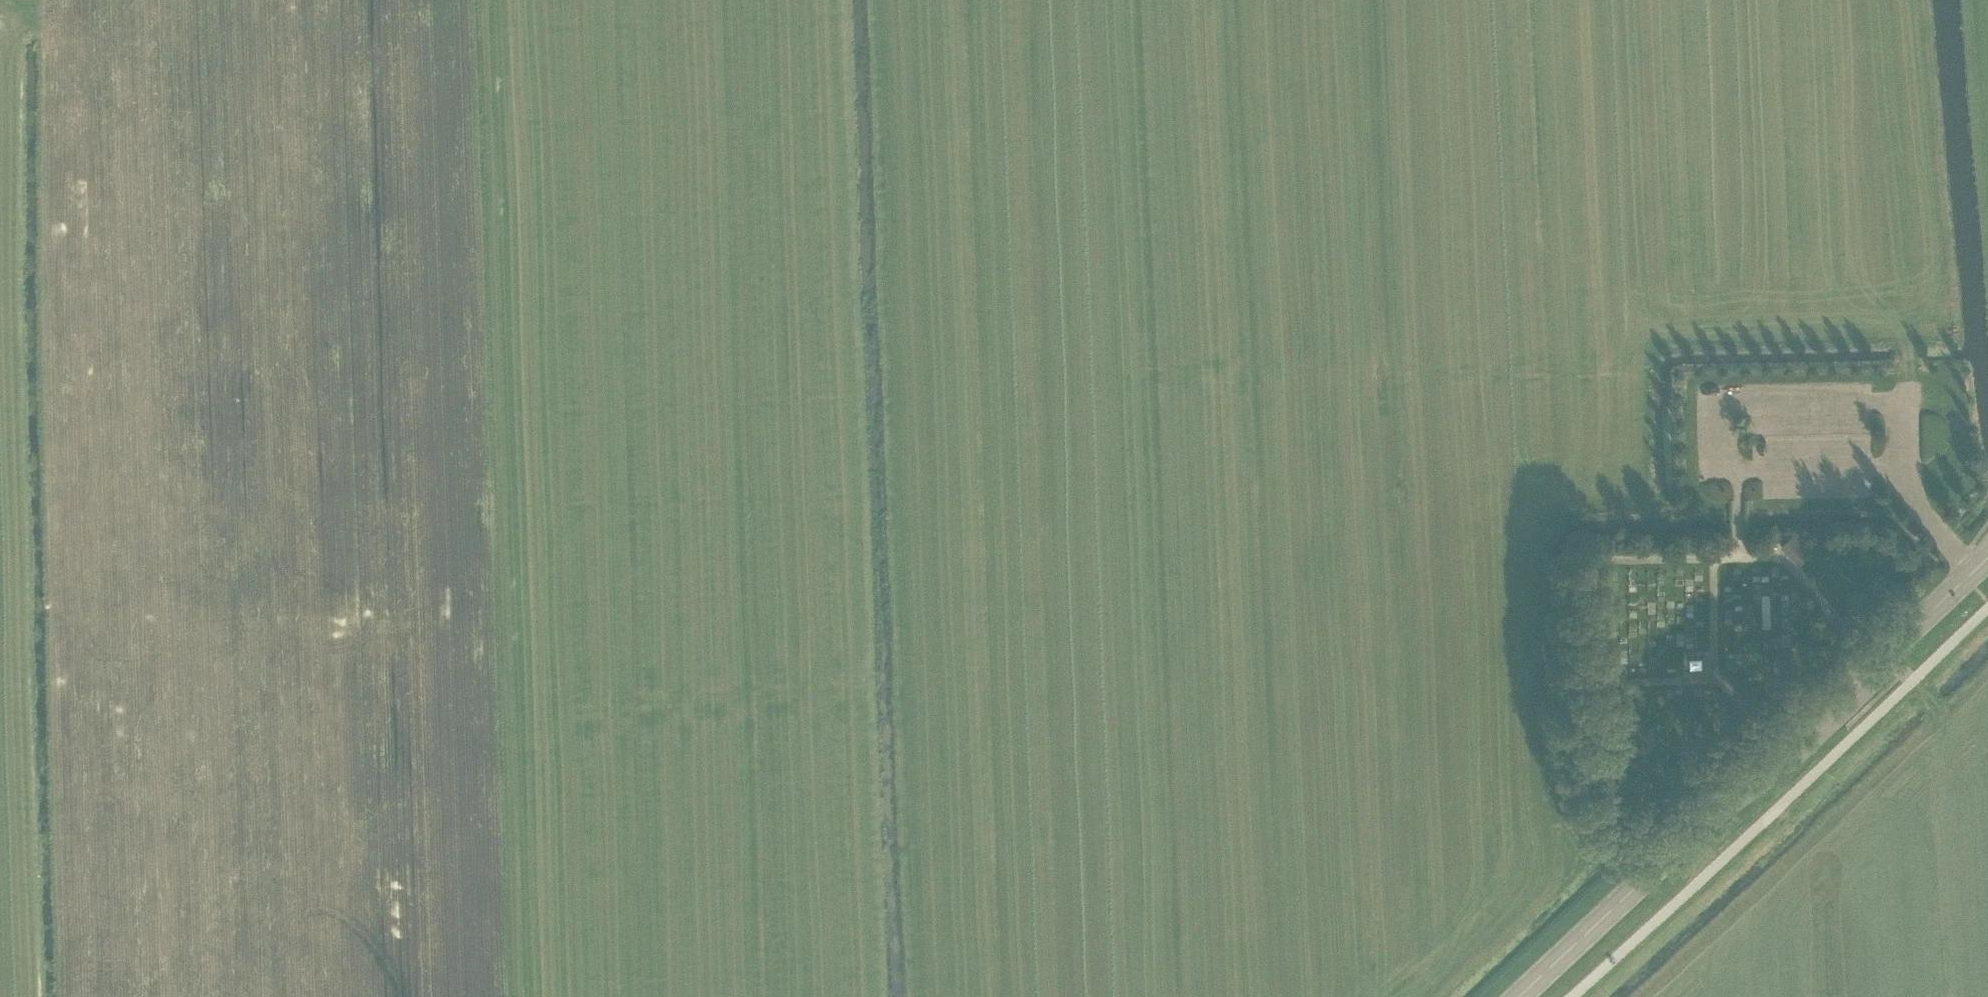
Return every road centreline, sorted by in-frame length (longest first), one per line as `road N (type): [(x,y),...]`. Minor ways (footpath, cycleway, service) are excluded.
road 1 (primary): [(1522,996),(1987,561)]

